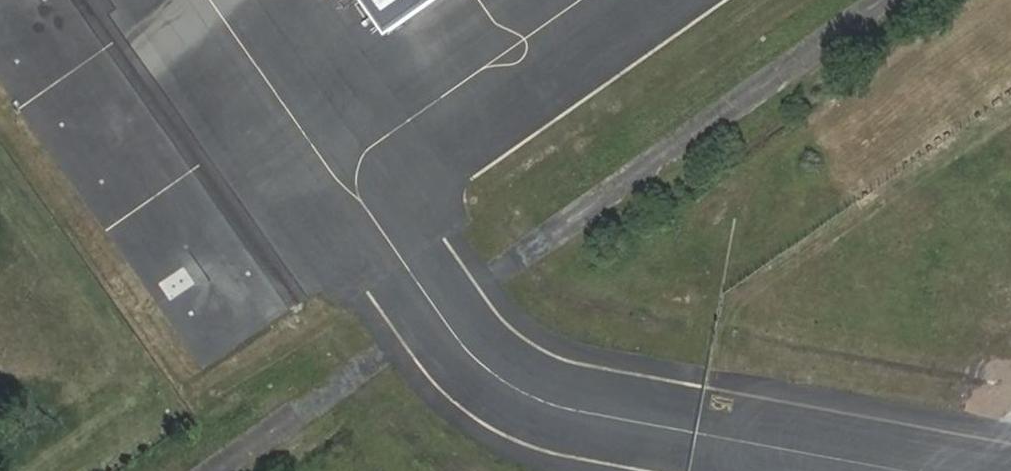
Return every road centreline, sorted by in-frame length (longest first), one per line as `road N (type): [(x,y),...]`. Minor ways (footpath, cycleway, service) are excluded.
road 1 (residential): [(871,0),(216,470)]

